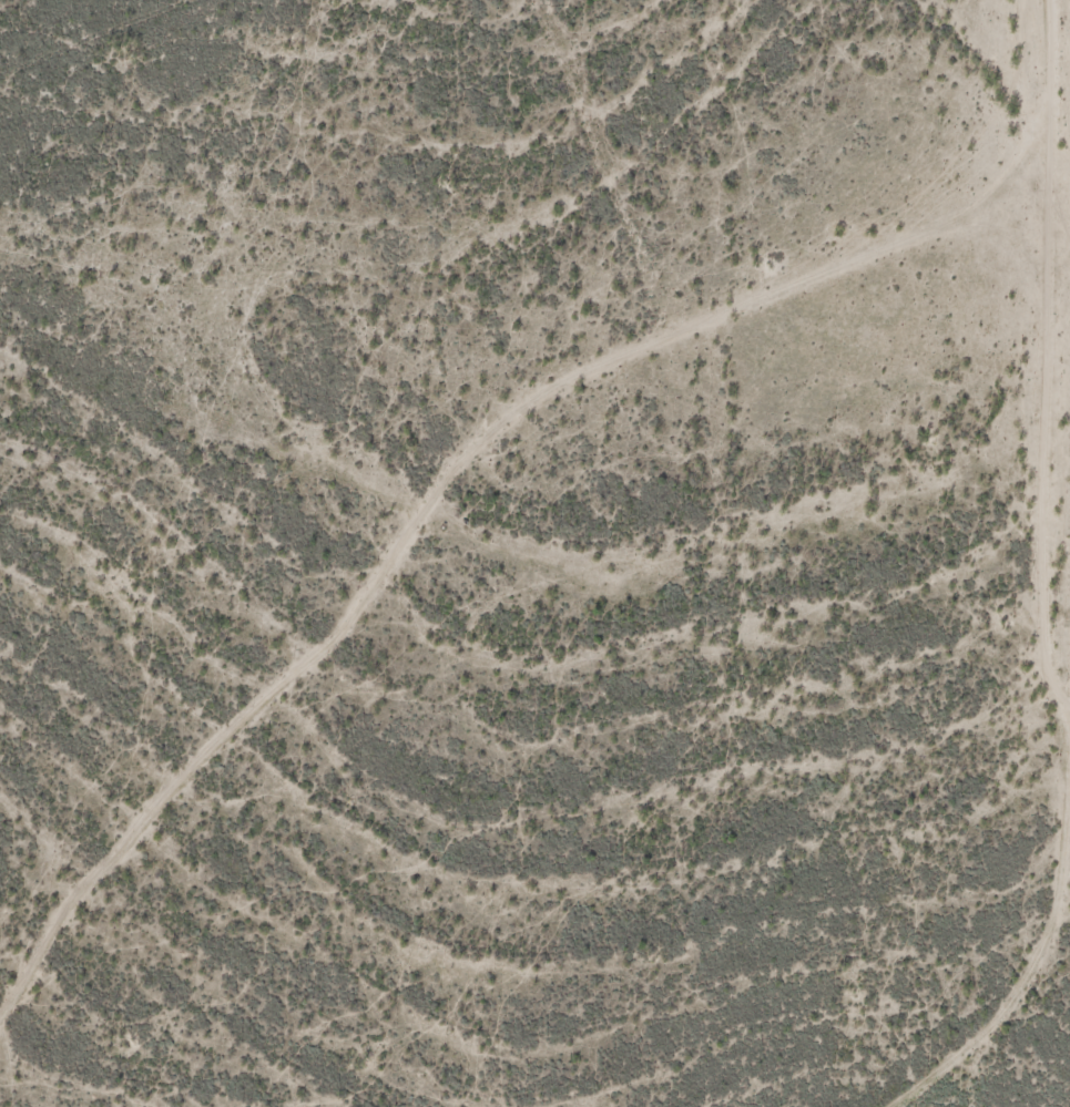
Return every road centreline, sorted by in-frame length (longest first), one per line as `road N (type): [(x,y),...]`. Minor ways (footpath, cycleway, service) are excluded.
road 1 (residential): [(1069,685),(1059,676),(1052,573),(1061,0)]

